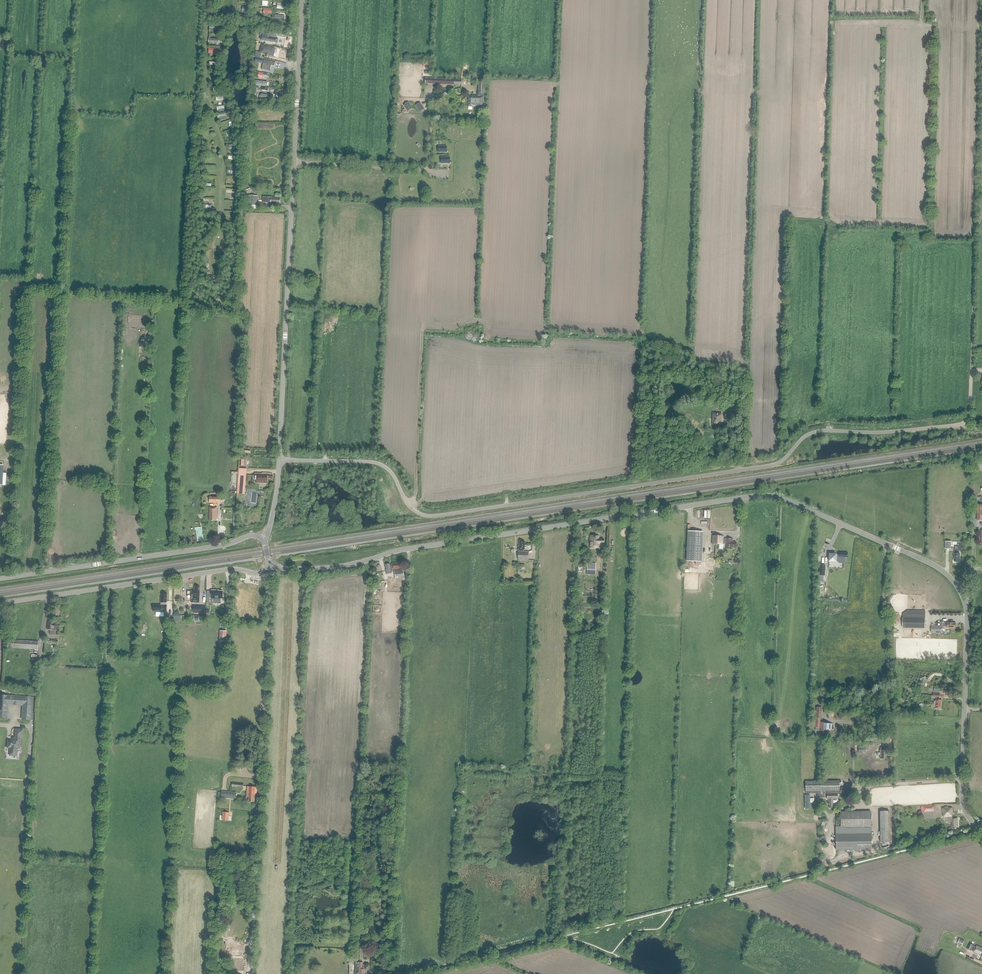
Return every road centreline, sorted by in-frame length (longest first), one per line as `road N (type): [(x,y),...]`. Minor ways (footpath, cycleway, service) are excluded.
road 1 (unclassified): [(981,833),(963,806),(967,619),(956,585),(926,561),(787,500),(757,496),(628,515),(343,566),(272,564)]
road 2 (unclassified): [(280,461),(377,463),(416,511),(432,516),(771,465),(817,432),(963,424)]
road 3 (unclassified): [(280,461),(302,0)]
road 4 (unclassified): [(0,604),(232,569),(259,574),(272,564)]
road 5 (unclassified): [(0,579),(263,540)]

